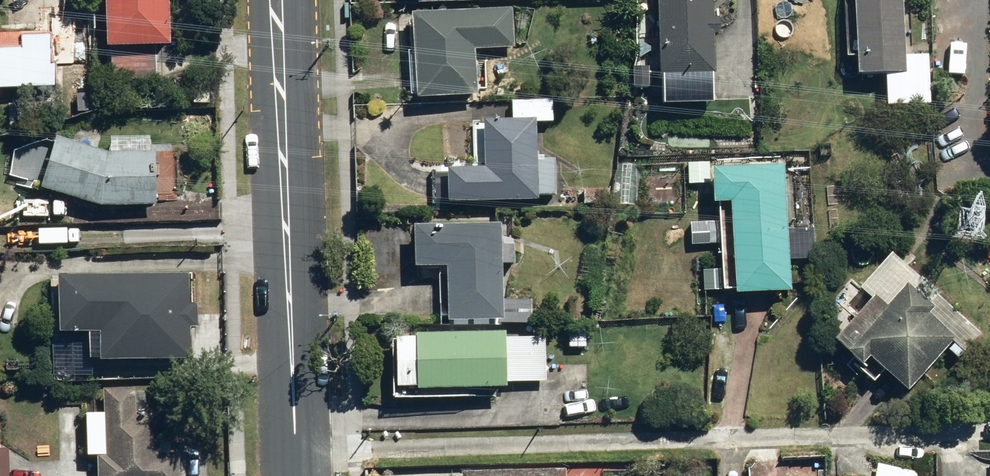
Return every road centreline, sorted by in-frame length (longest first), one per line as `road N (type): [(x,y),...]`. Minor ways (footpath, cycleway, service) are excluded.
road 1 (tertiary): [(274,0),(292,475)]

